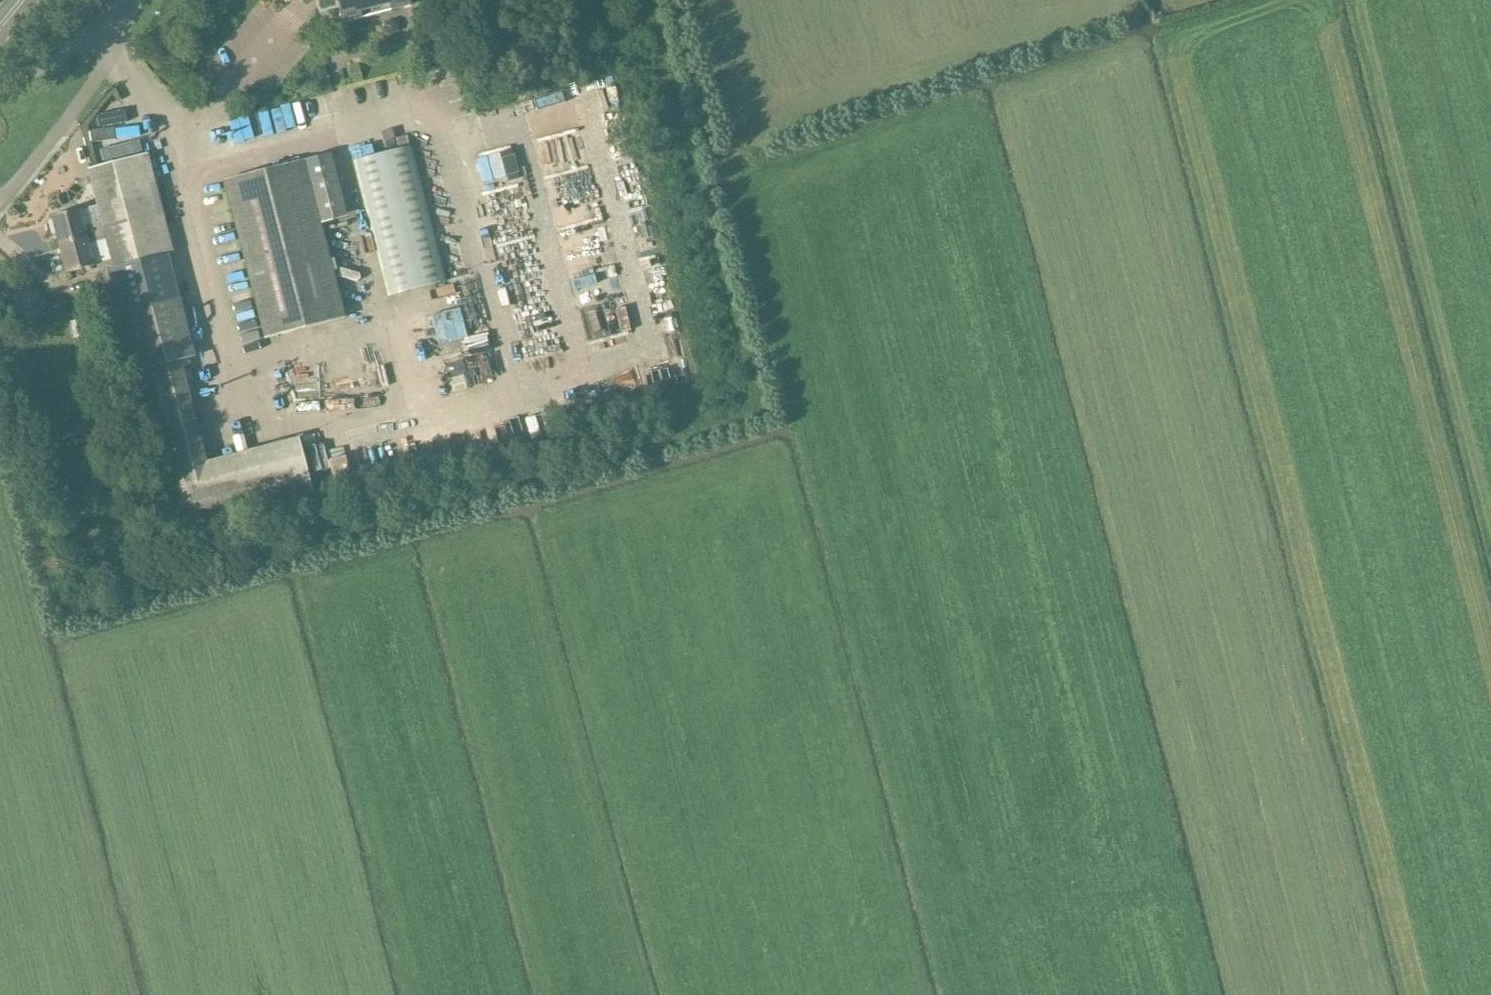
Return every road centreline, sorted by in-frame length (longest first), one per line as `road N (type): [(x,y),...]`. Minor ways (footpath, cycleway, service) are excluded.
road 1 (unclassified): [(119,15),(105,67),(0,199)]
road 2 (unclassified): [(0,93),(119,15)]

